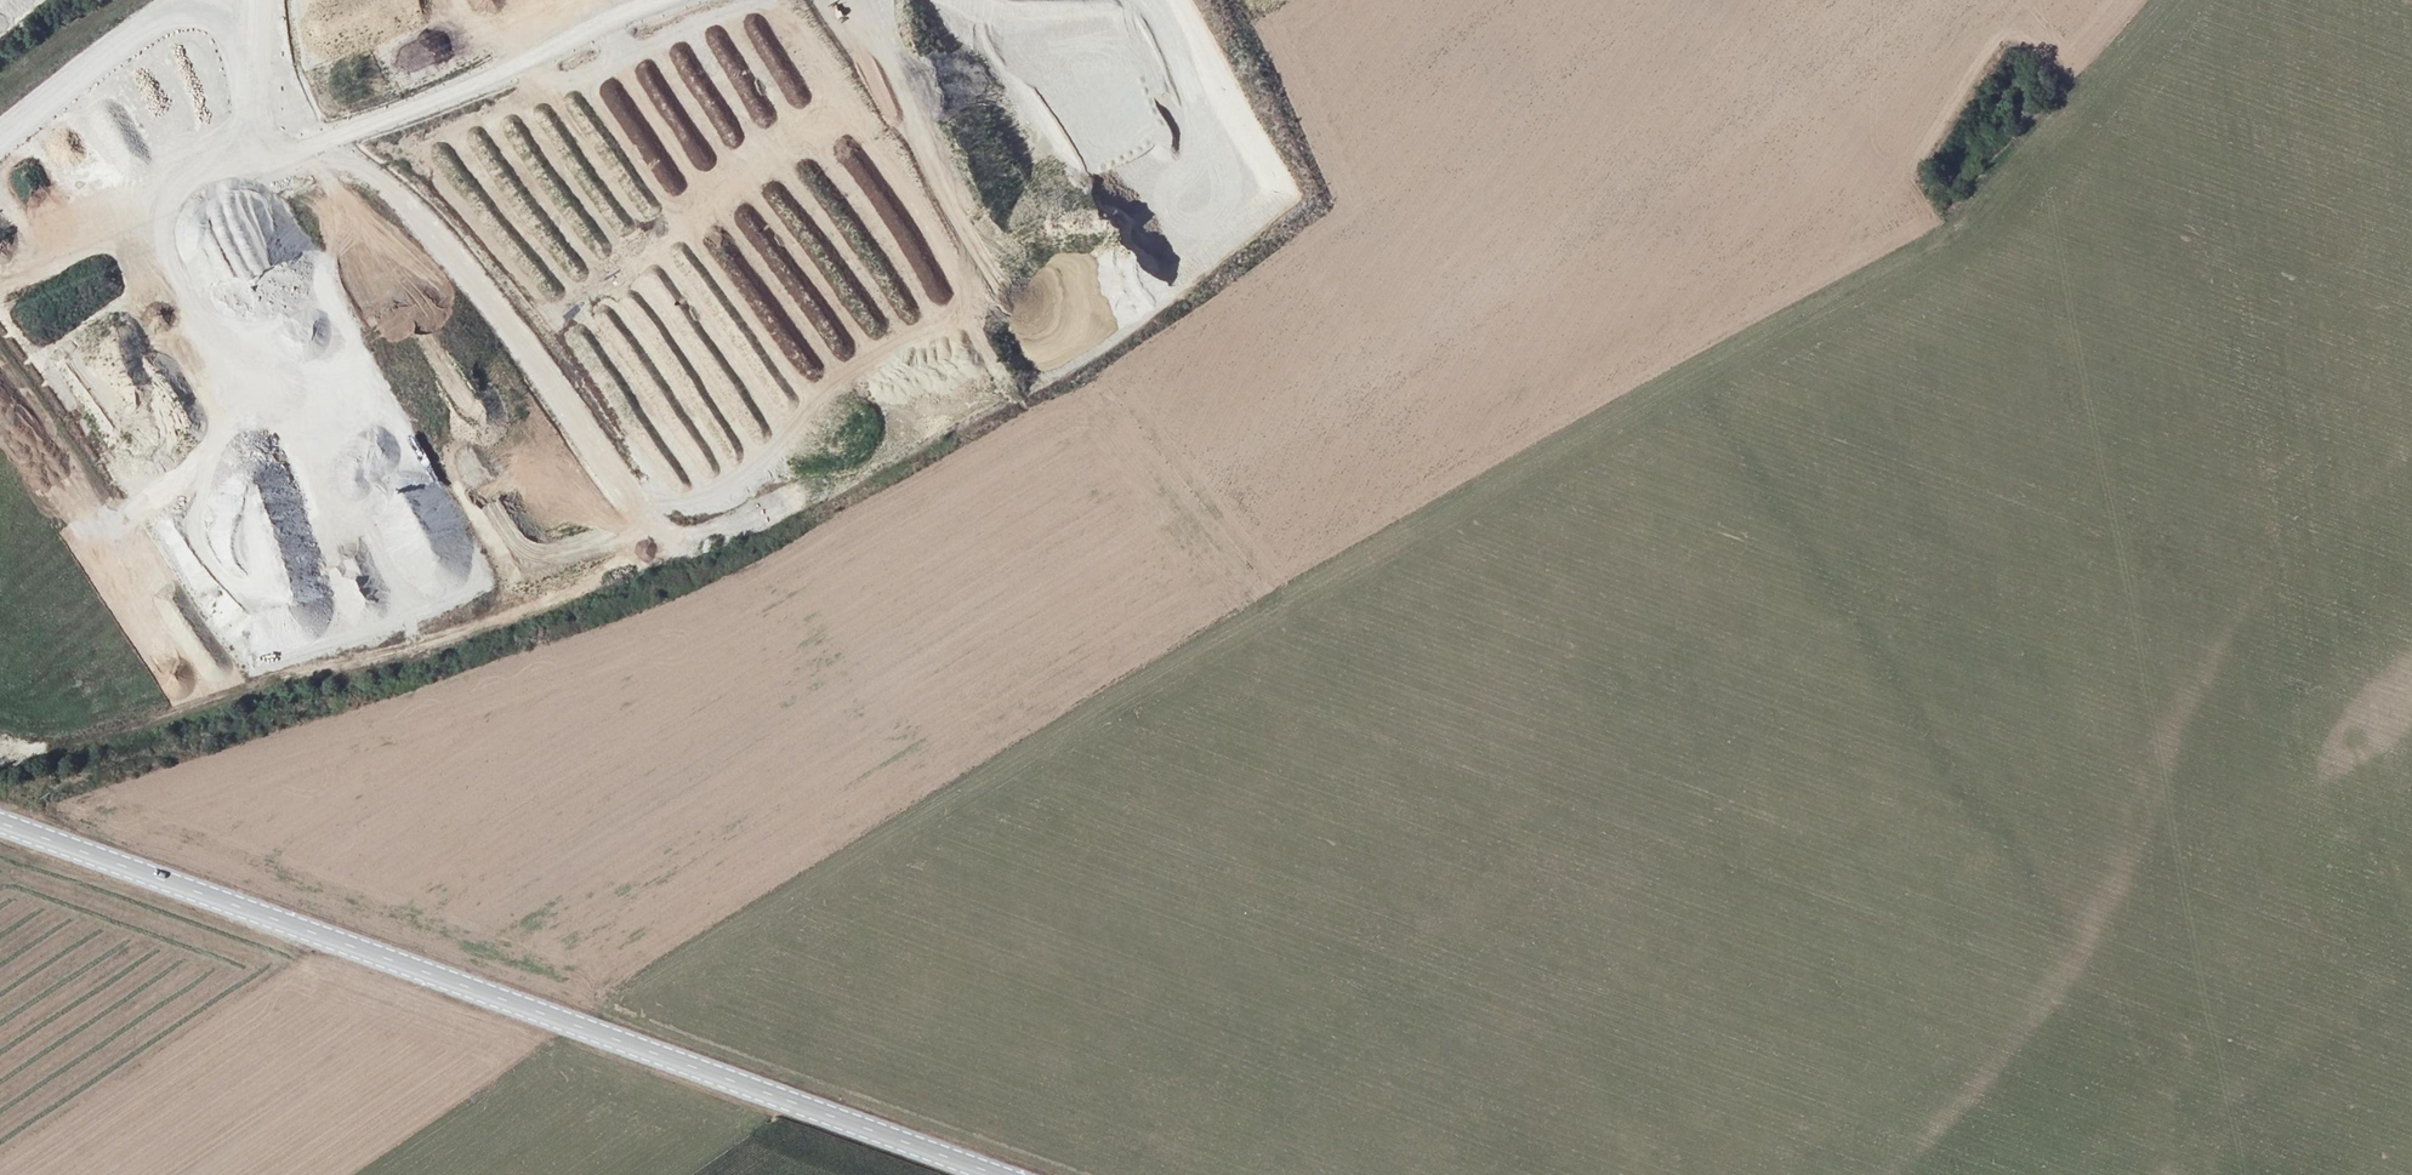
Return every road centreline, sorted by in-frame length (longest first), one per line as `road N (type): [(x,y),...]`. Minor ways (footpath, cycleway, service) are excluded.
road 1 (secondary): [(22,824),(1010,1174)]

